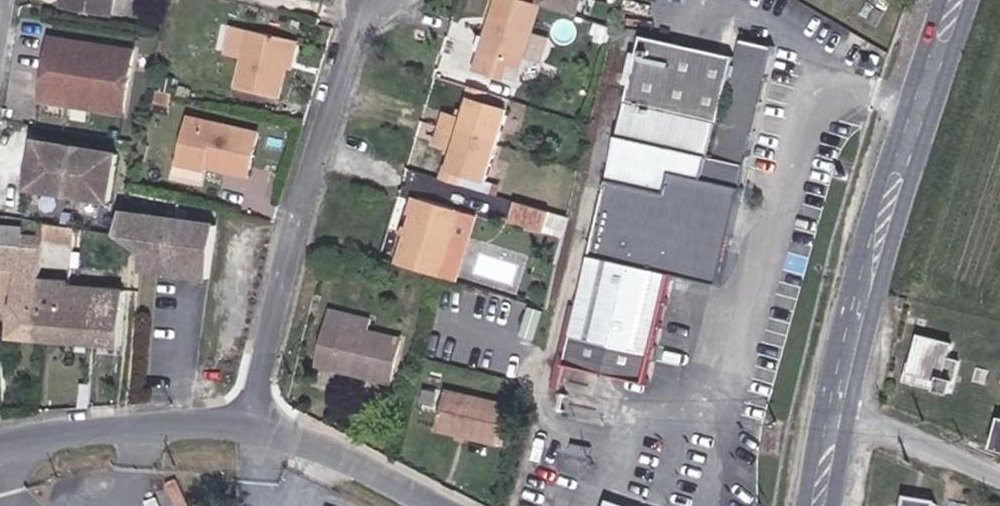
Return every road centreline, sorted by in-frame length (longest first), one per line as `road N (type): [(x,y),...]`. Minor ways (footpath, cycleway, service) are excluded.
road 1 (residential): [(259,426),(273,342),(368,0)]
road 2 (secondary): [(847,422),(874,303),(970,0)]
road 3 (unclassified): [(259,426),(130,426),(0,448)]
road 4 (secondary): [(943,0),(867,216)]
road 5 (secondary): [(867,216),(816,435)]
road 6 (secondary): [(867,216),(866,279),(835,408),(847,422)]
road 7 (unclassified): [(437,505),(259,426)]
road 8 (unclassified): [(847,422),(999,481)]

